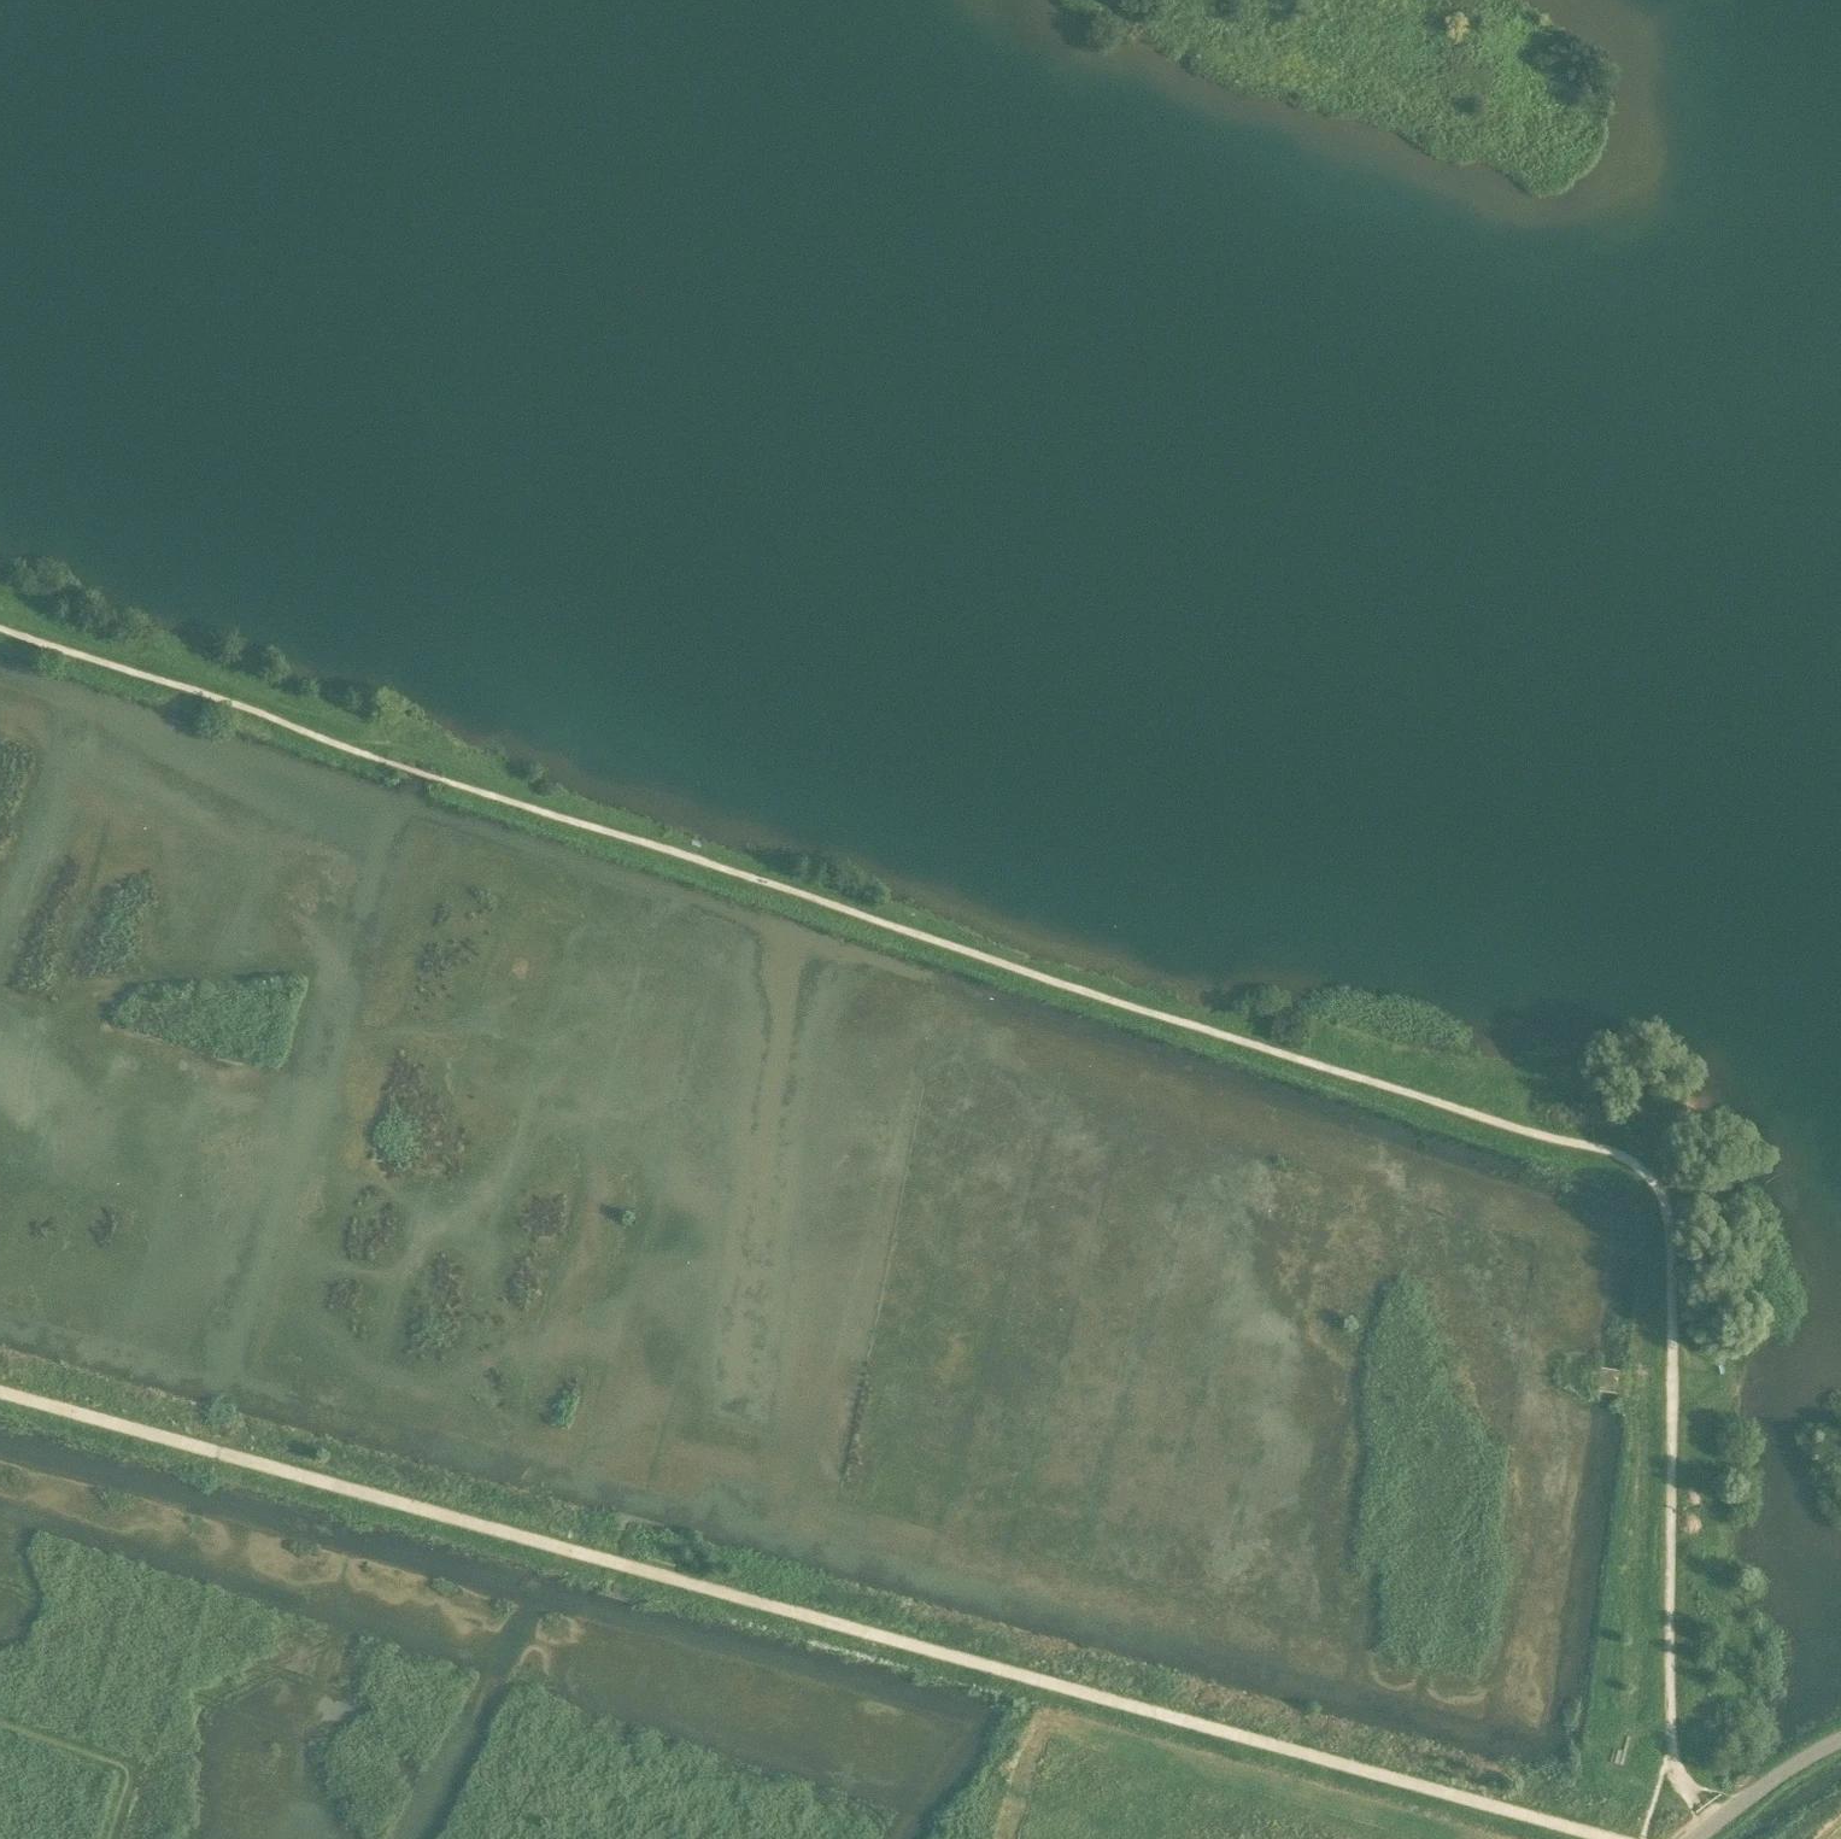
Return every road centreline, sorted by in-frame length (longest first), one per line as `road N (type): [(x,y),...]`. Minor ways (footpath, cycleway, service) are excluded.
road 1 (unclassified): [(1694,1838),(1764,1786),(1840,1744)]

